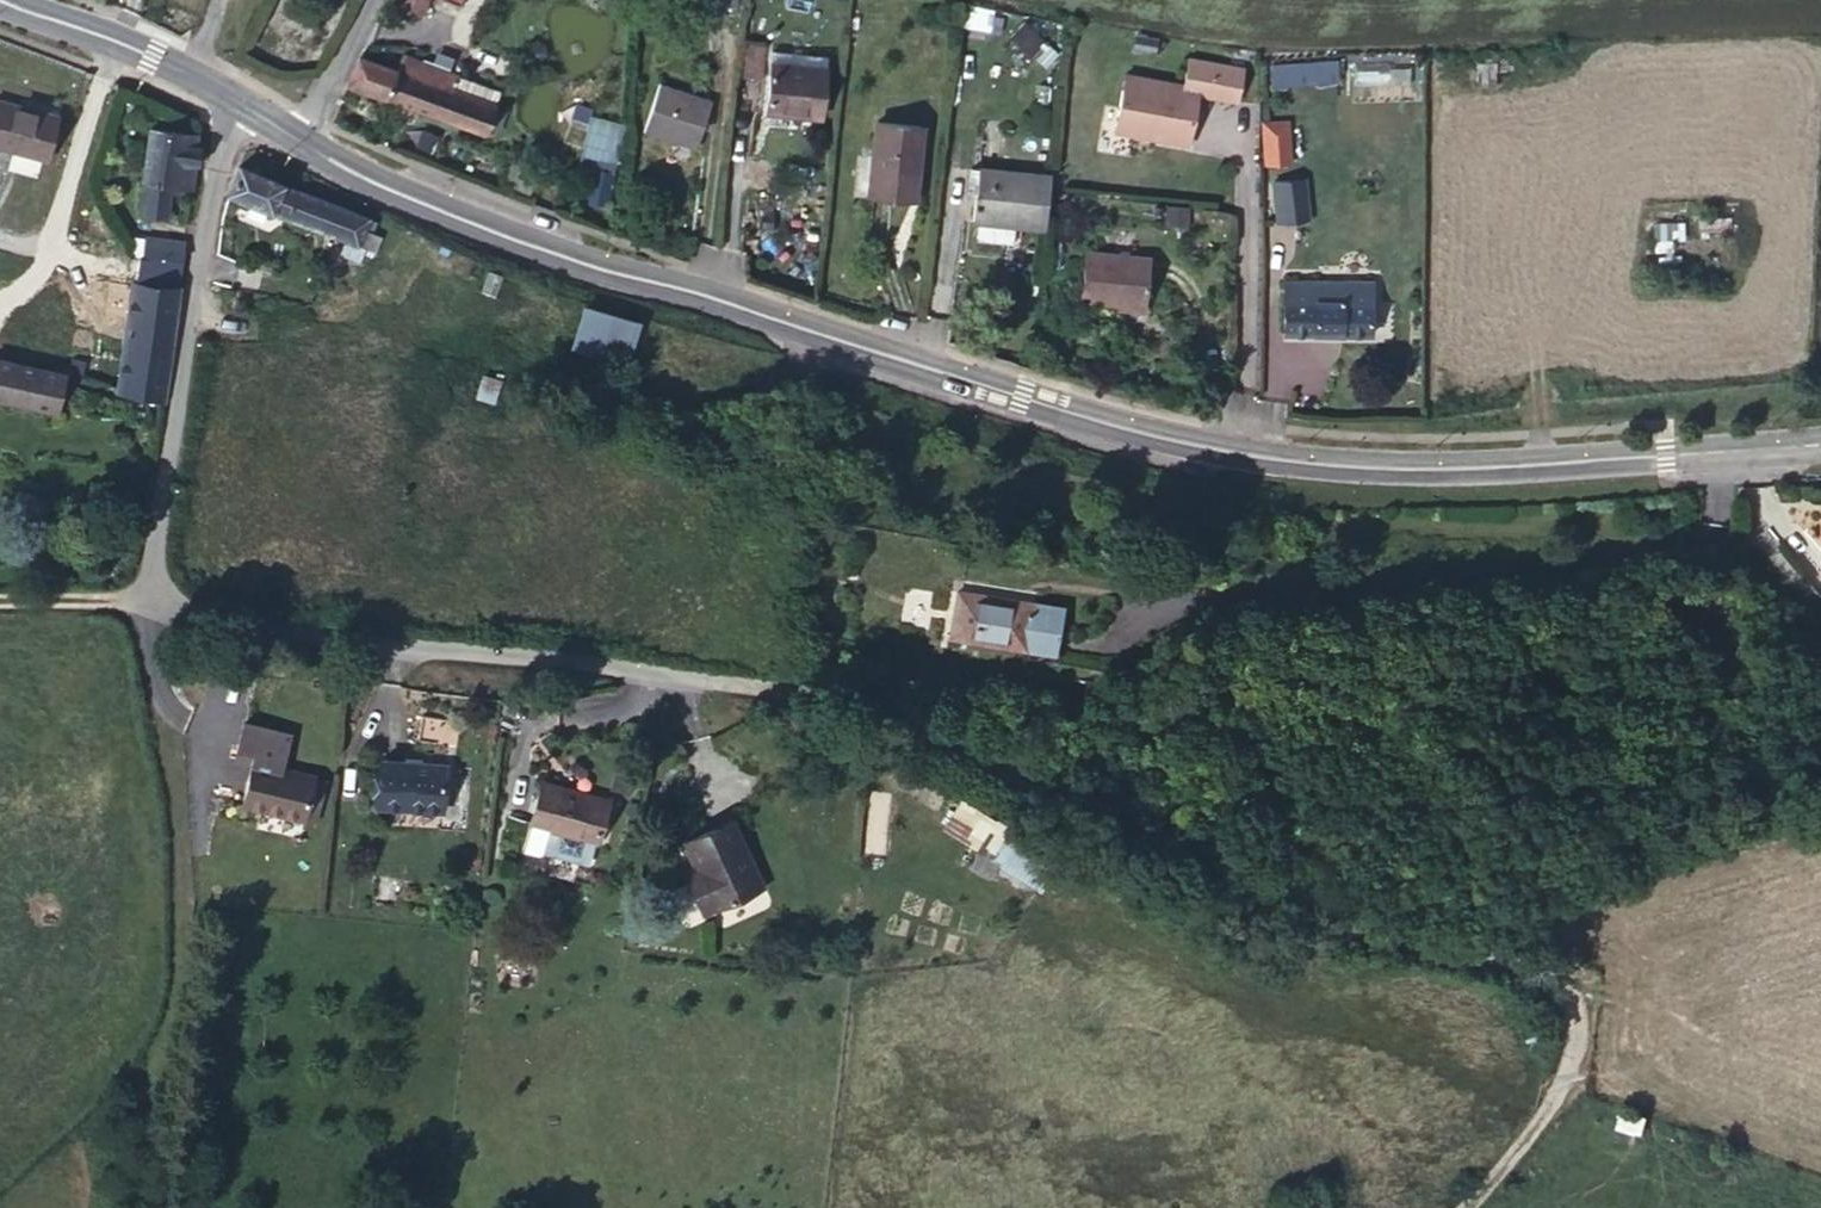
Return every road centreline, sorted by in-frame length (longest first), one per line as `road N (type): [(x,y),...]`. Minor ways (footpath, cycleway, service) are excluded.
road 1 (residential): [(243,105),(224,142),(141,564),(144,600),(179,617),(867,714),(993,764),(1169,867),(1309,914),(1438,939),(1563,976),(1578,1017),(1571,1078)]
road 2 (secondary): [(1820,442),(1461,469),(1241,455),(1091,419),(696,292),(585,265),(368,181),(301,142)]
road 3 (secondary): [(243,105),(111,39),(0,1)]
road 4 (track): [(1571,1078),(1459,1207)]
road 5 (residential): [(369,0),(301,142)]

